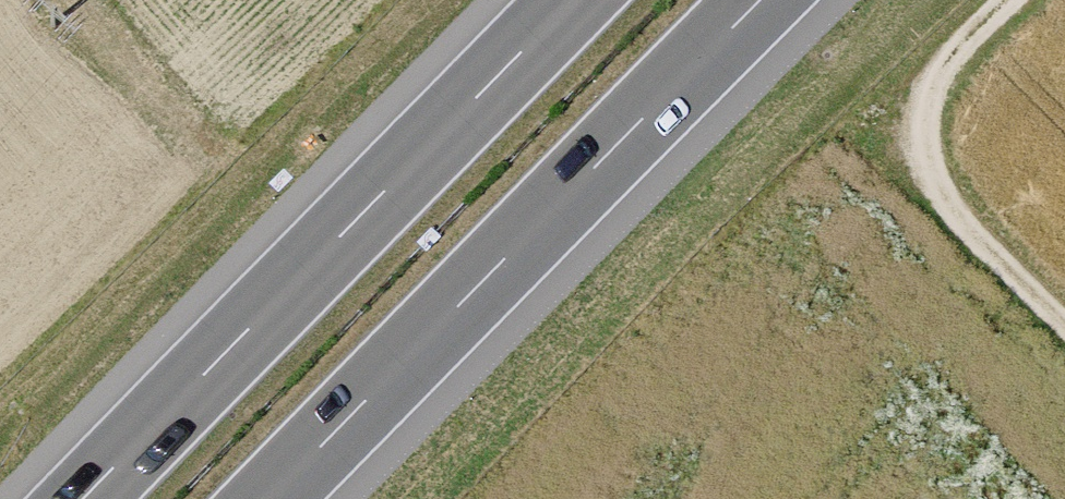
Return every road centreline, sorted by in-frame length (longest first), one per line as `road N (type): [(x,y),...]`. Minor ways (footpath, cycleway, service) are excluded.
road 1 (motorway): [(269,498),(760,0)]
road 2 (motorway): [(573,0),(83,498)]
road 3 (track): [(1064,323),(953,210),(924,143),(939,77),(1010,0)]
road 4 (track): [(69,0),(154,102)]

